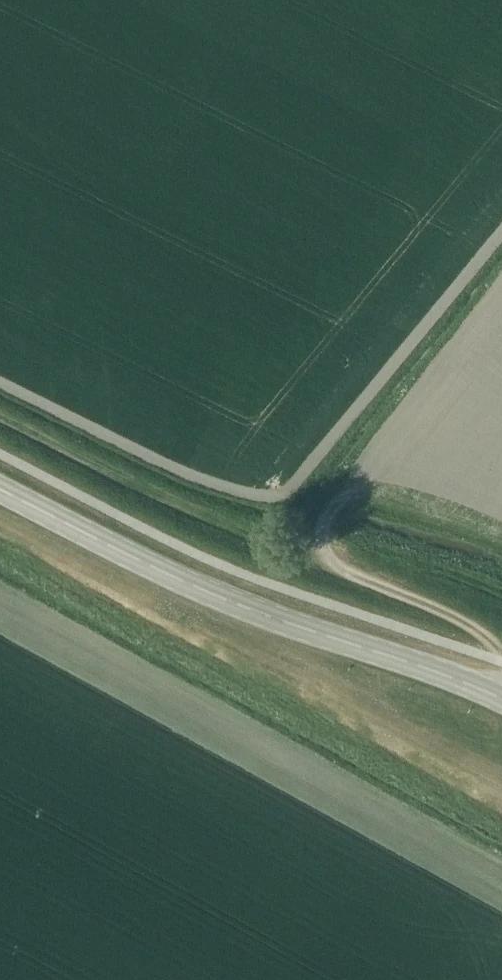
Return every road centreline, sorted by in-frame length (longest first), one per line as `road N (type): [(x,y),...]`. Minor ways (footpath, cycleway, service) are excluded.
road 1 (secondary): [(501,698),(220,597),(0,488)]

